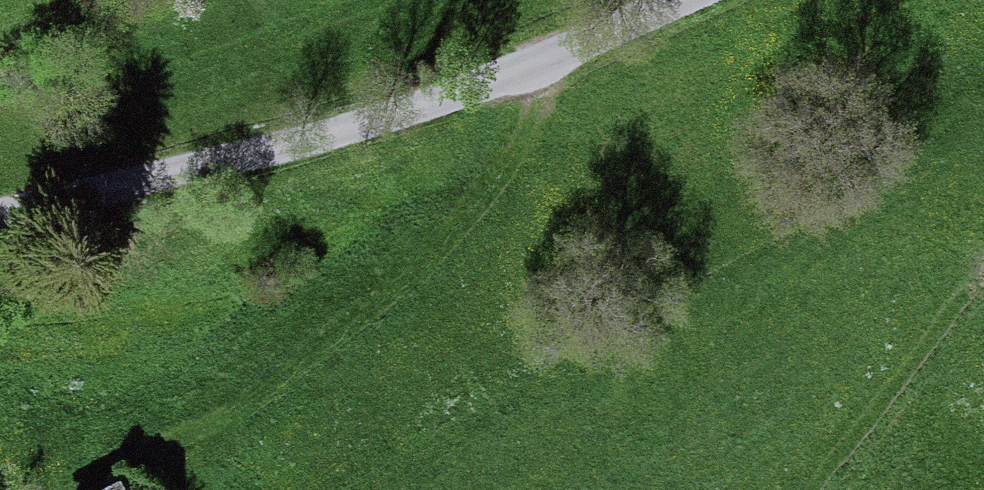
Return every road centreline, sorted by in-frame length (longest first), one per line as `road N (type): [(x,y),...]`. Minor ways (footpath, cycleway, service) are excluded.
road 1 (residential): [(0,209),(501,82),(669,0)]
road 2 (track): [(553,57),(511,151),(456,228),(390,290),(209,427),(60,489)]

